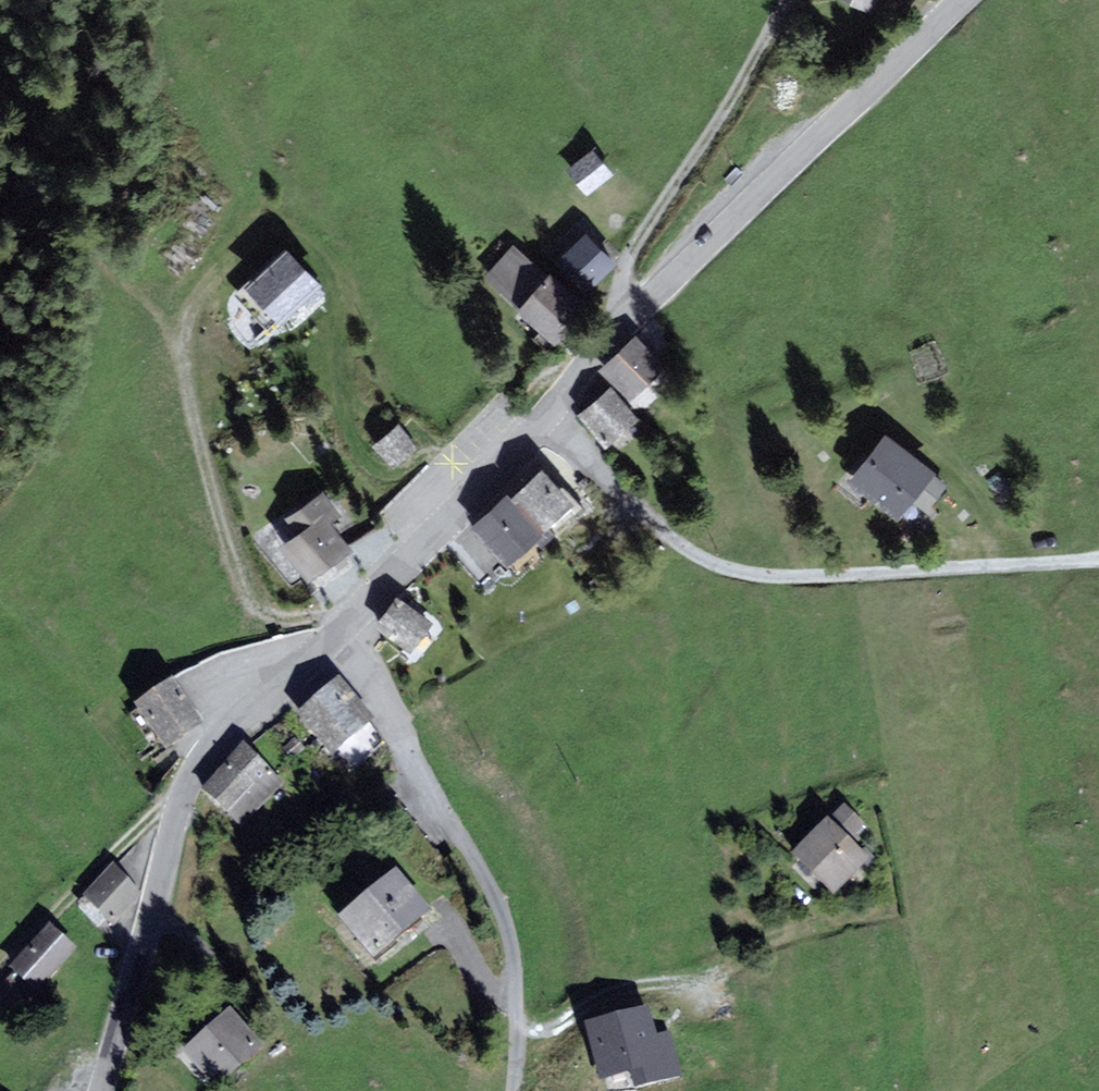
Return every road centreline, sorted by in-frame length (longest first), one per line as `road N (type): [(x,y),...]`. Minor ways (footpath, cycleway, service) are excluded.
road 1 (tertiary): [(546,419),(338,633),(213,748),(182,797),(102,1090)]
road 2 (residential): [(546,419),(664,533),(733,575),(785,584),(1098,567)]
road 3 (tertiary): [(969,0),(624,327),(546,419)]
road 4 (track): [(624,327),(620,288),(637,245),(792,0)]
road 5 (track): [(858,914),(784,935),(721,974),(617,994),(544,1031),(517,1025)]
road 6 (track): [(182,797),(155,815),(0,972)]

